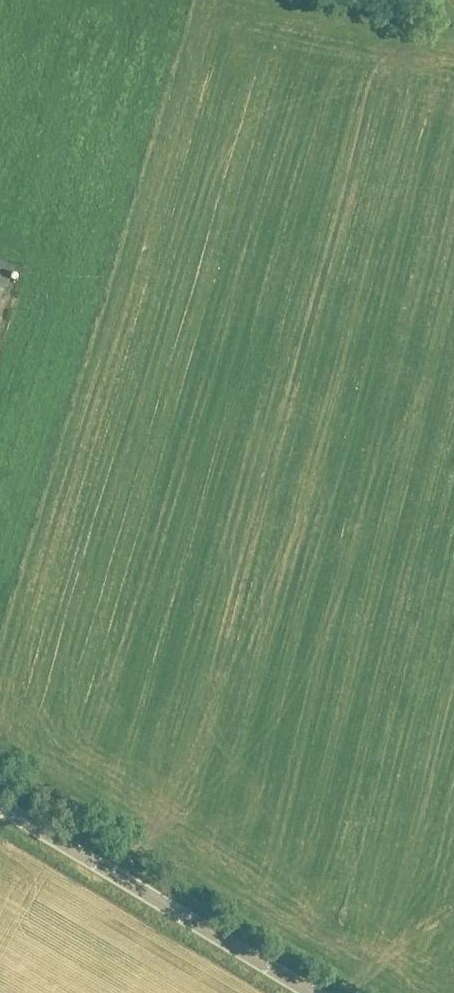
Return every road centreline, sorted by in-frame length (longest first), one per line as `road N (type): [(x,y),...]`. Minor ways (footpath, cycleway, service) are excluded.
road 1 (unclassified): [(314,992),(0,805)]

